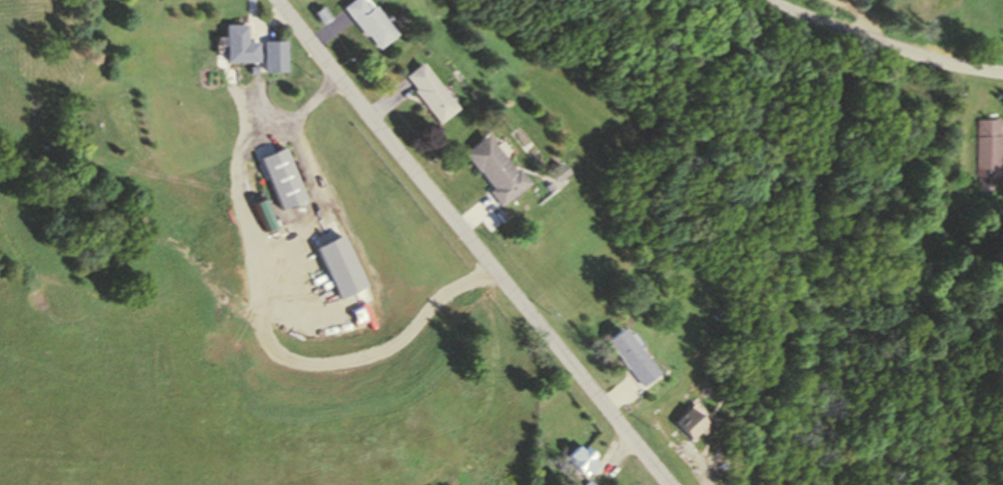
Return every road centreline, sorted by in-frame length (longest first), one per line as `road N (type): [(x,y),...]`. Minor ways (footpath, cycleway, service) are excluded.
road 1 (residential): [(675,484),(280,0)]
road 2 (residential): [(1002,71),(912,52),(771,0)]

